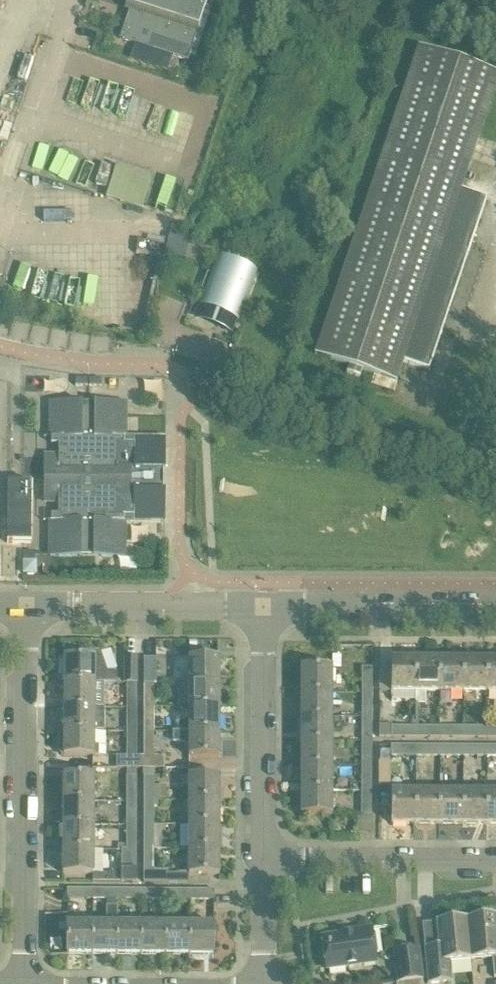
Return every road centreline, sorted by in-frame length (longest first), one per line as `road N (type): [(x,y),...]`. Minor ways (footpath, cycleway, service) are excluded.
road 1 (residential): [(26,983),(22,606)]
road 2 (residential): [(262,860),(259,610)]
road 3 (residential): [(259,610),(22,606)]
road 4 (residential): [(495,612),(259,610)]
road 5 (residential): [(262,860),(495,862)]
road 6 (residential): [(265,983),(262,860)]

